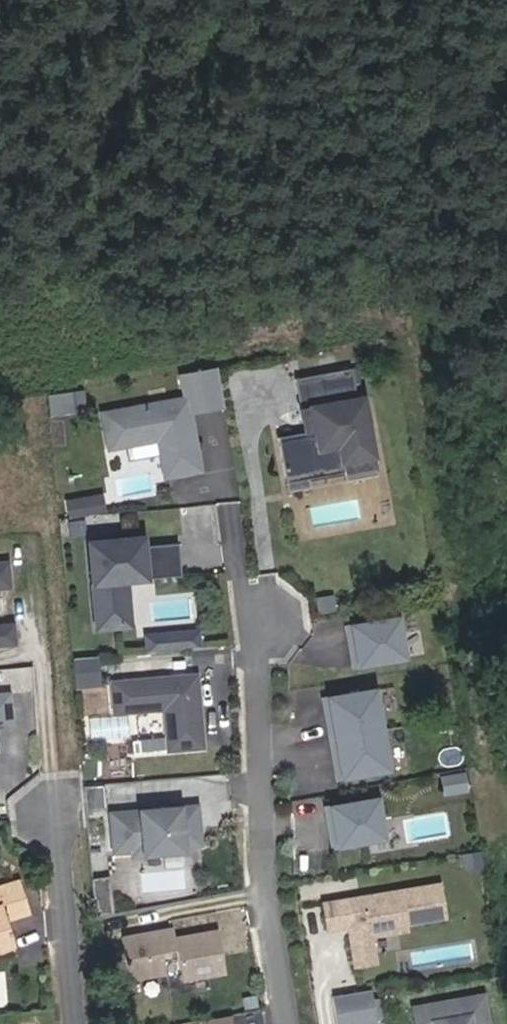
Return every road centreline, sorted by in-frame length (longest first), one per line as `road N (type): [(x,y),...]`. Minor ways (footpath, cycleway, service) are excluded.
road 1 (residential): [(259,622),(265,892),(290,1023)]
road 2 (residential): [(76,1023),(56,815)]

